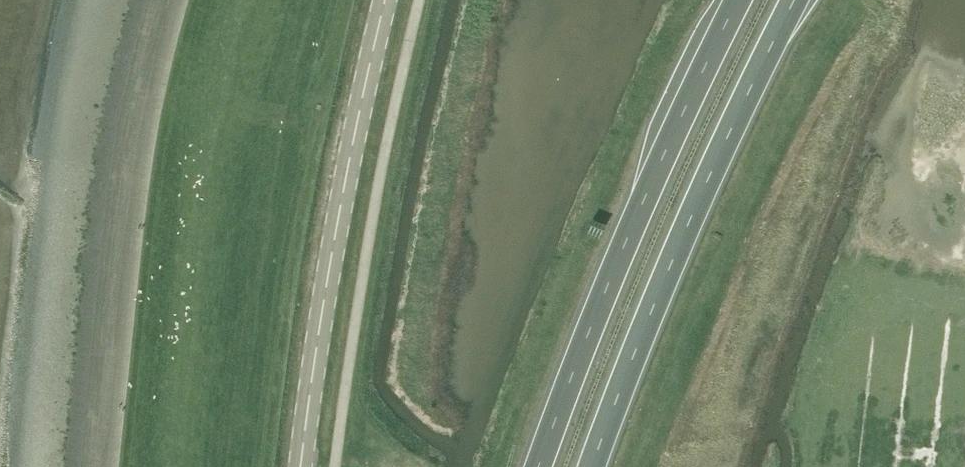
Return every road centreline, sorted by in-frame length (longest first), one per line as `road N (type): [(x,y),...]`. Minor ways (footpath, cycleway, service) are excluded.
road 1 (trunk): [(591,466),(687,227),(794,0)]
road 2 (trunk): [(738,0),(641,204),(538,466)]
road 3 (secondary): [(300,466),(333,250),(385,0)]

